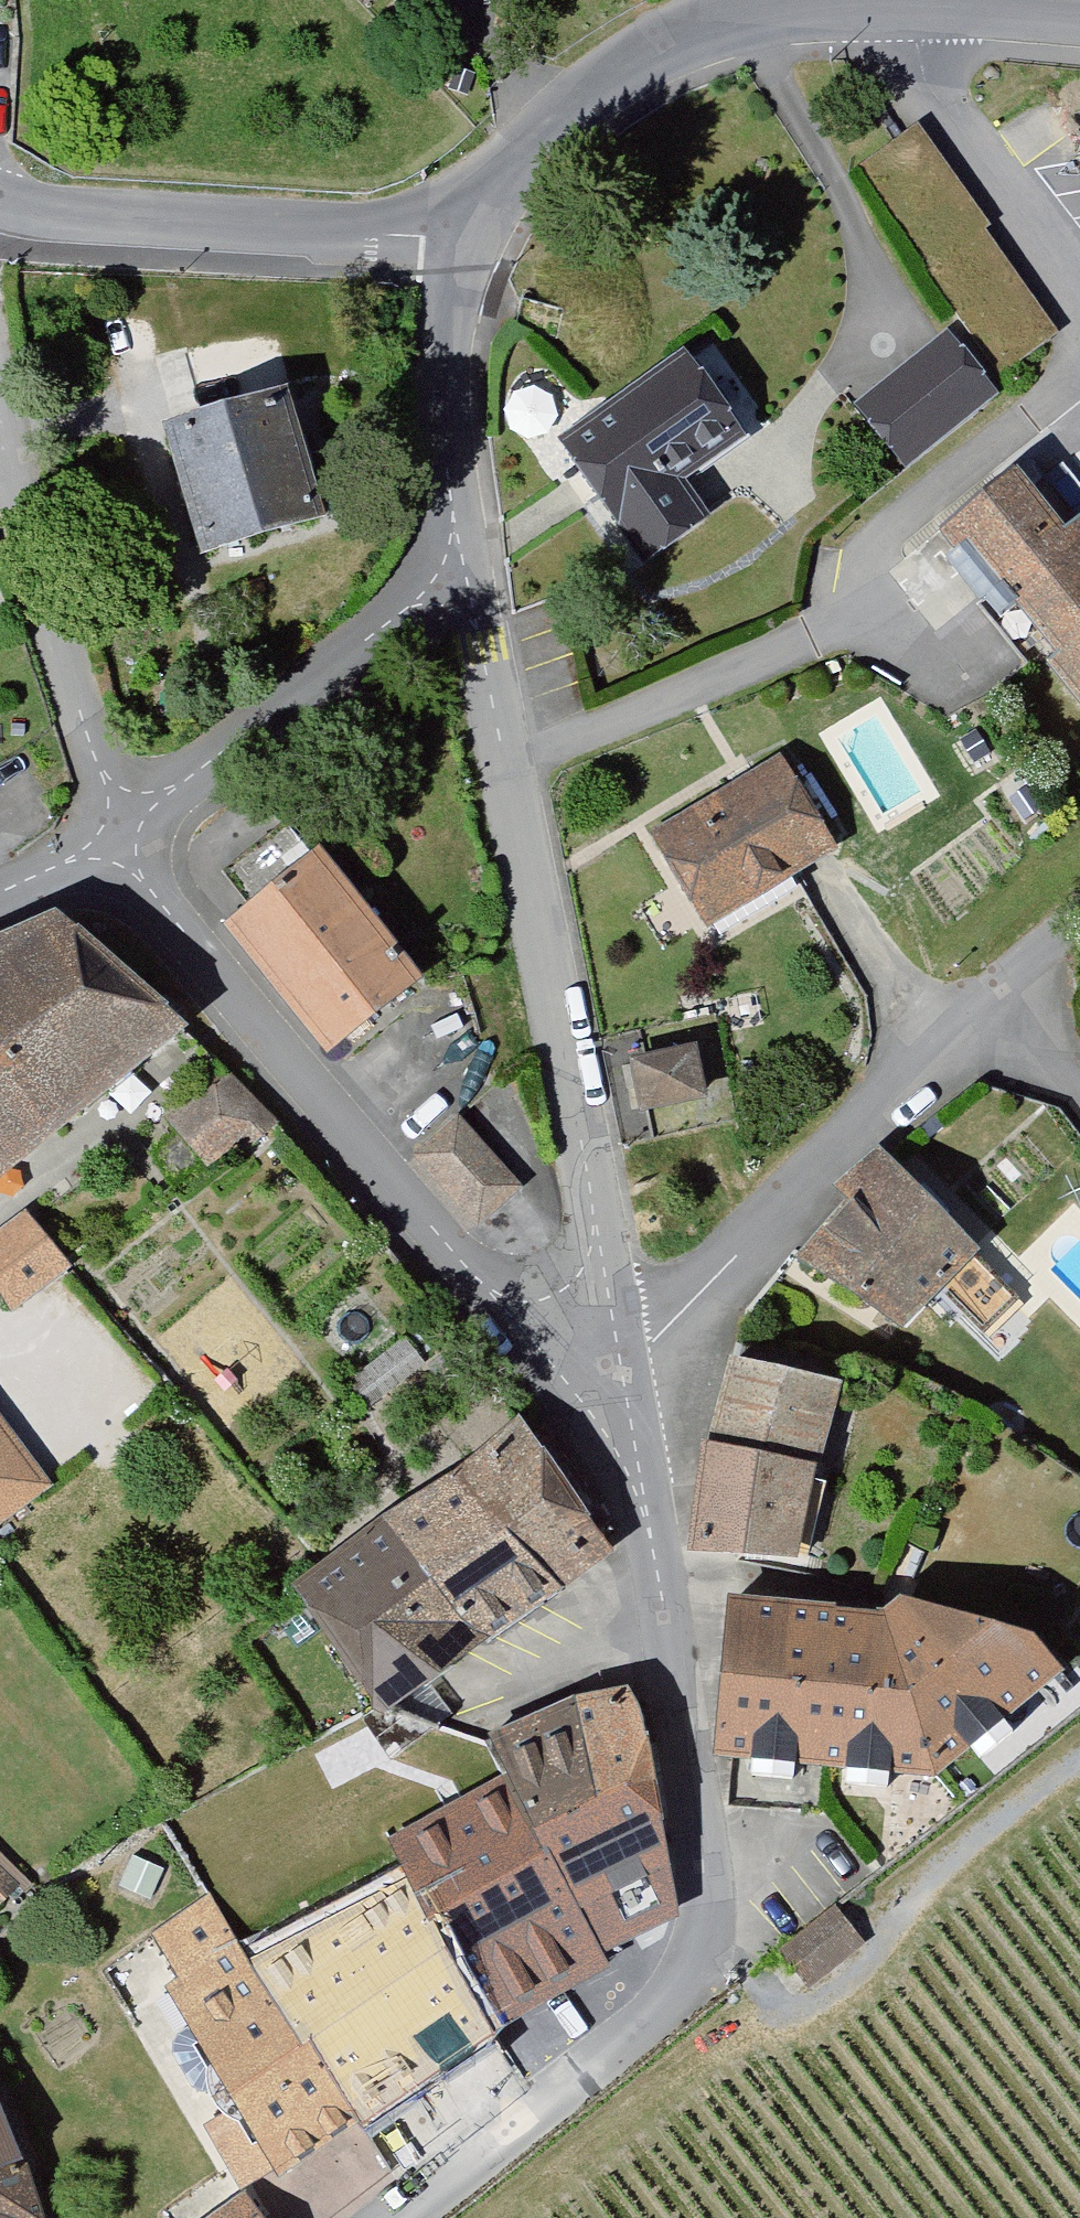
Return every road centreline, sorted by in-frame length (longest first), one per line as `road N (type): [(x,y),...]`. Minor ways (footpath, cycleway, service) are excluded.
road 1 (residential): [(391,2217),(676,1989),(697,1959),(714,1899),(713,1857),(624,1368)]
road 2 (residential): [(624,1368),(489,1292),(163,908),(120,832)]
road 3 (residential): [(505,768),(813,633),(862,575),(1079,371)]
road 4 (residential): [(624,1368),(505,768)]
road 5 (tertiary): [(913,2),(742,17),(667,52),(518,170),(469,243)]
road 6 (residential): [(624,1368),(940,1047),(1004,1001)]
road 7 (tertiary): [(469,243),(0,212)]
road 8 (residential): [(120,832),(0,394)]
road 9 (residential): [(461,538),(394,614),(120,832)]
road 10 (track): [(1079,1763),(933,1874),(872,1959),(803,2004)]
road 11 (residential): [(1079,298),(937,97),(913,2)]
road 12 (residential): [(461,538),(446,386),(469,243)]
road 13 (residential): [(505,768),(461,538)]
road 14 (tertiary): [(1079,15),(913,2)]
road 15 (residential): [(120,832),(0,899)]
road 16 (residential): [(1004,1001),(1079,1100)]

